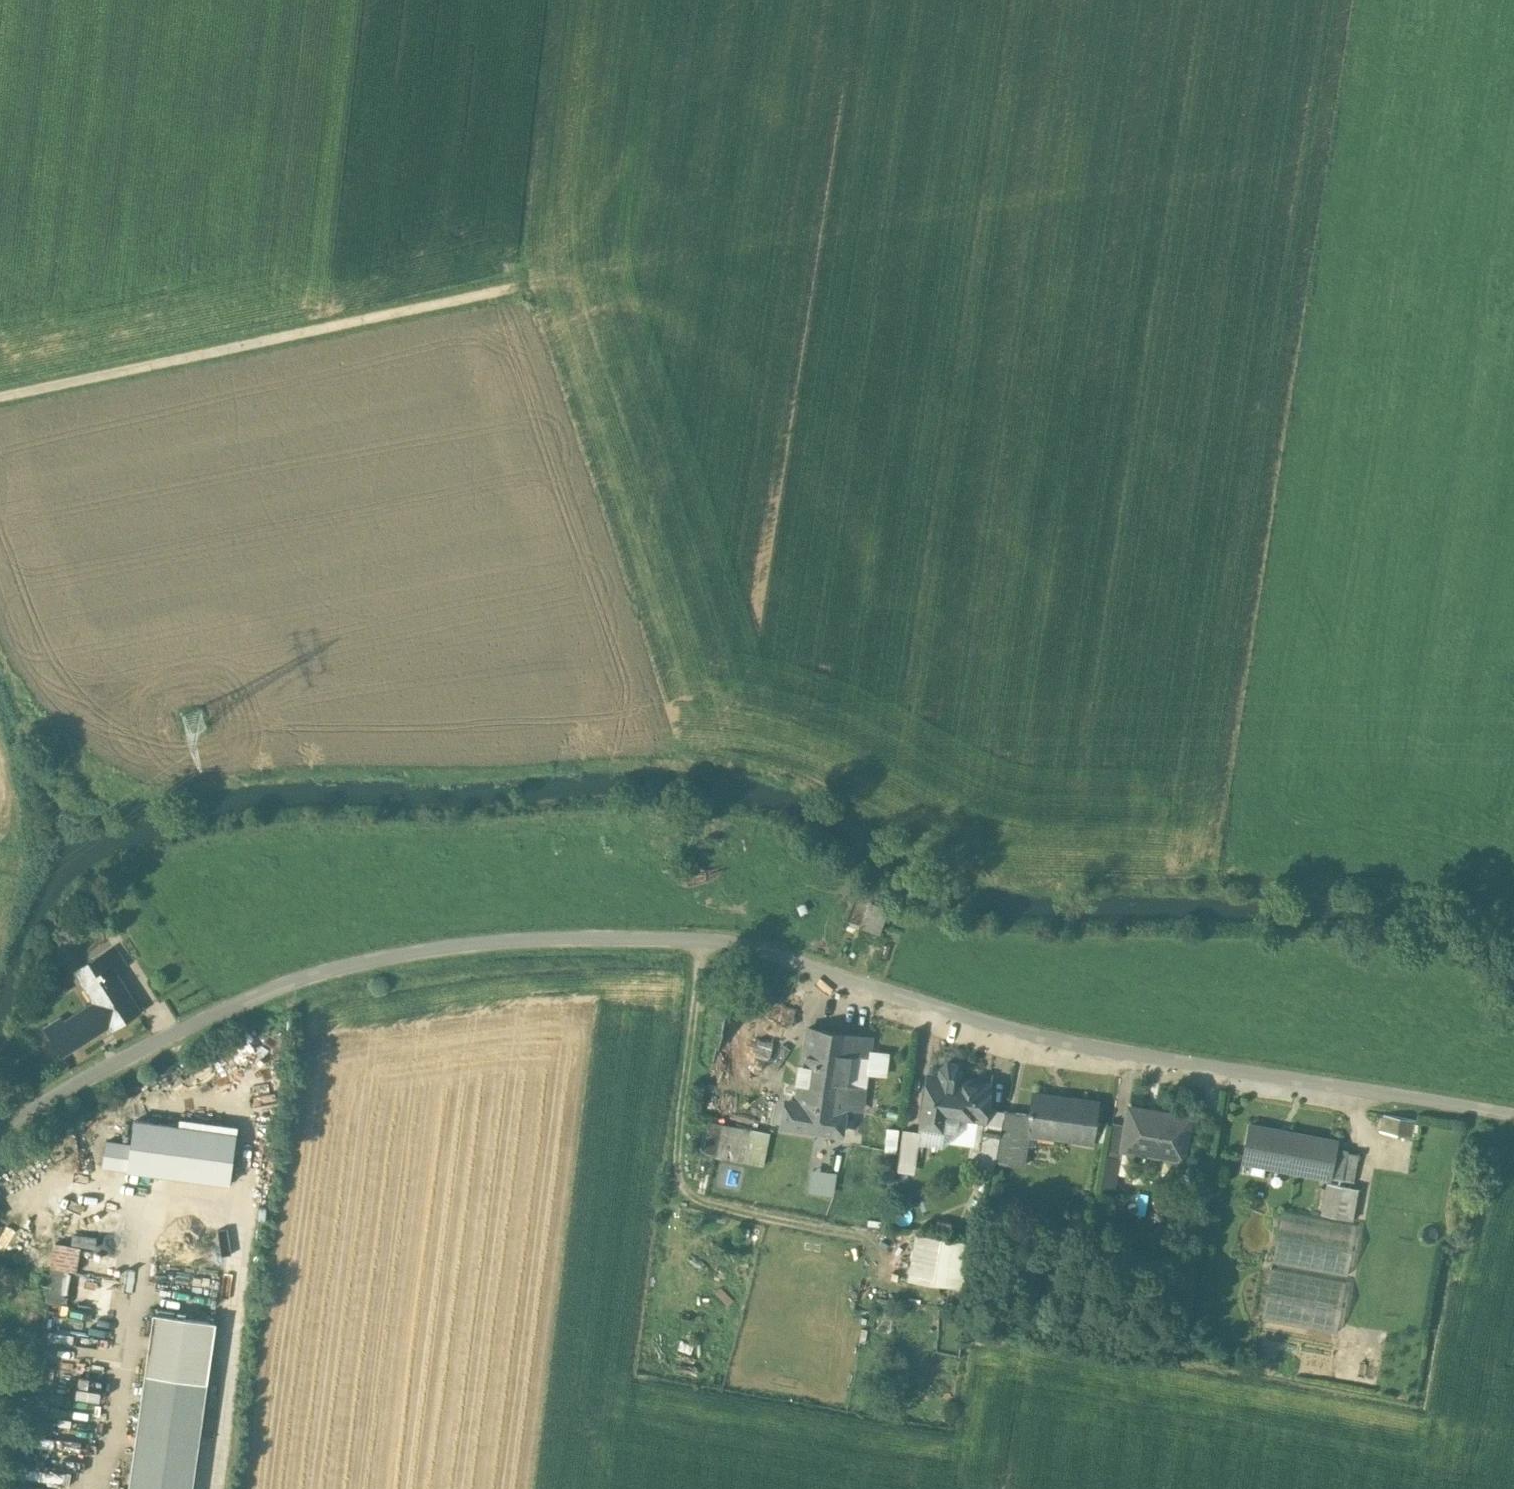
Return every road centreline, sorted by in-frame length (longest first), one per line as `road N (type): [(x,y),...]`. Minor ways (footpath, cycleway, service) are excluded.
road 1 (unclassified): [(1513,1113),(1029,1033),(741,944),(549,941),(438,949),(292,980),(174,1030),(0,1131)]
road 2 (track): [(238,340),(0,395)]

